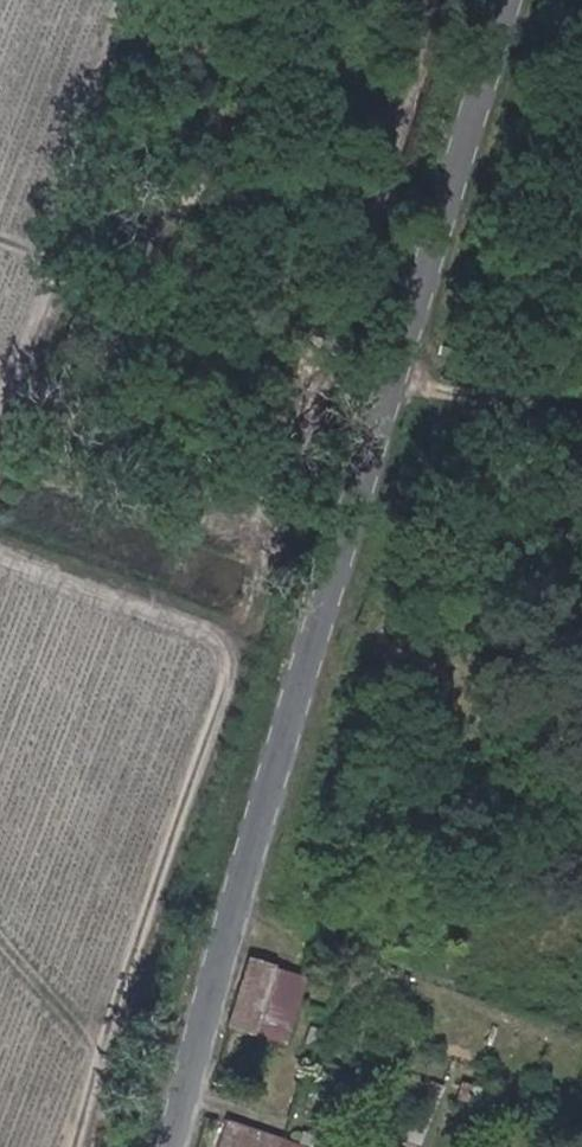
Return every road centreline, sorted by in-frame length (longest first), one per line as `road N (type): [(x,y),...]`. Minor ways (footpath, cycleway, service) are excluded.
road 1 (tertiary): [(187,1146),(504,0)]
road 2 (track): [(581,408),(396,374)]

